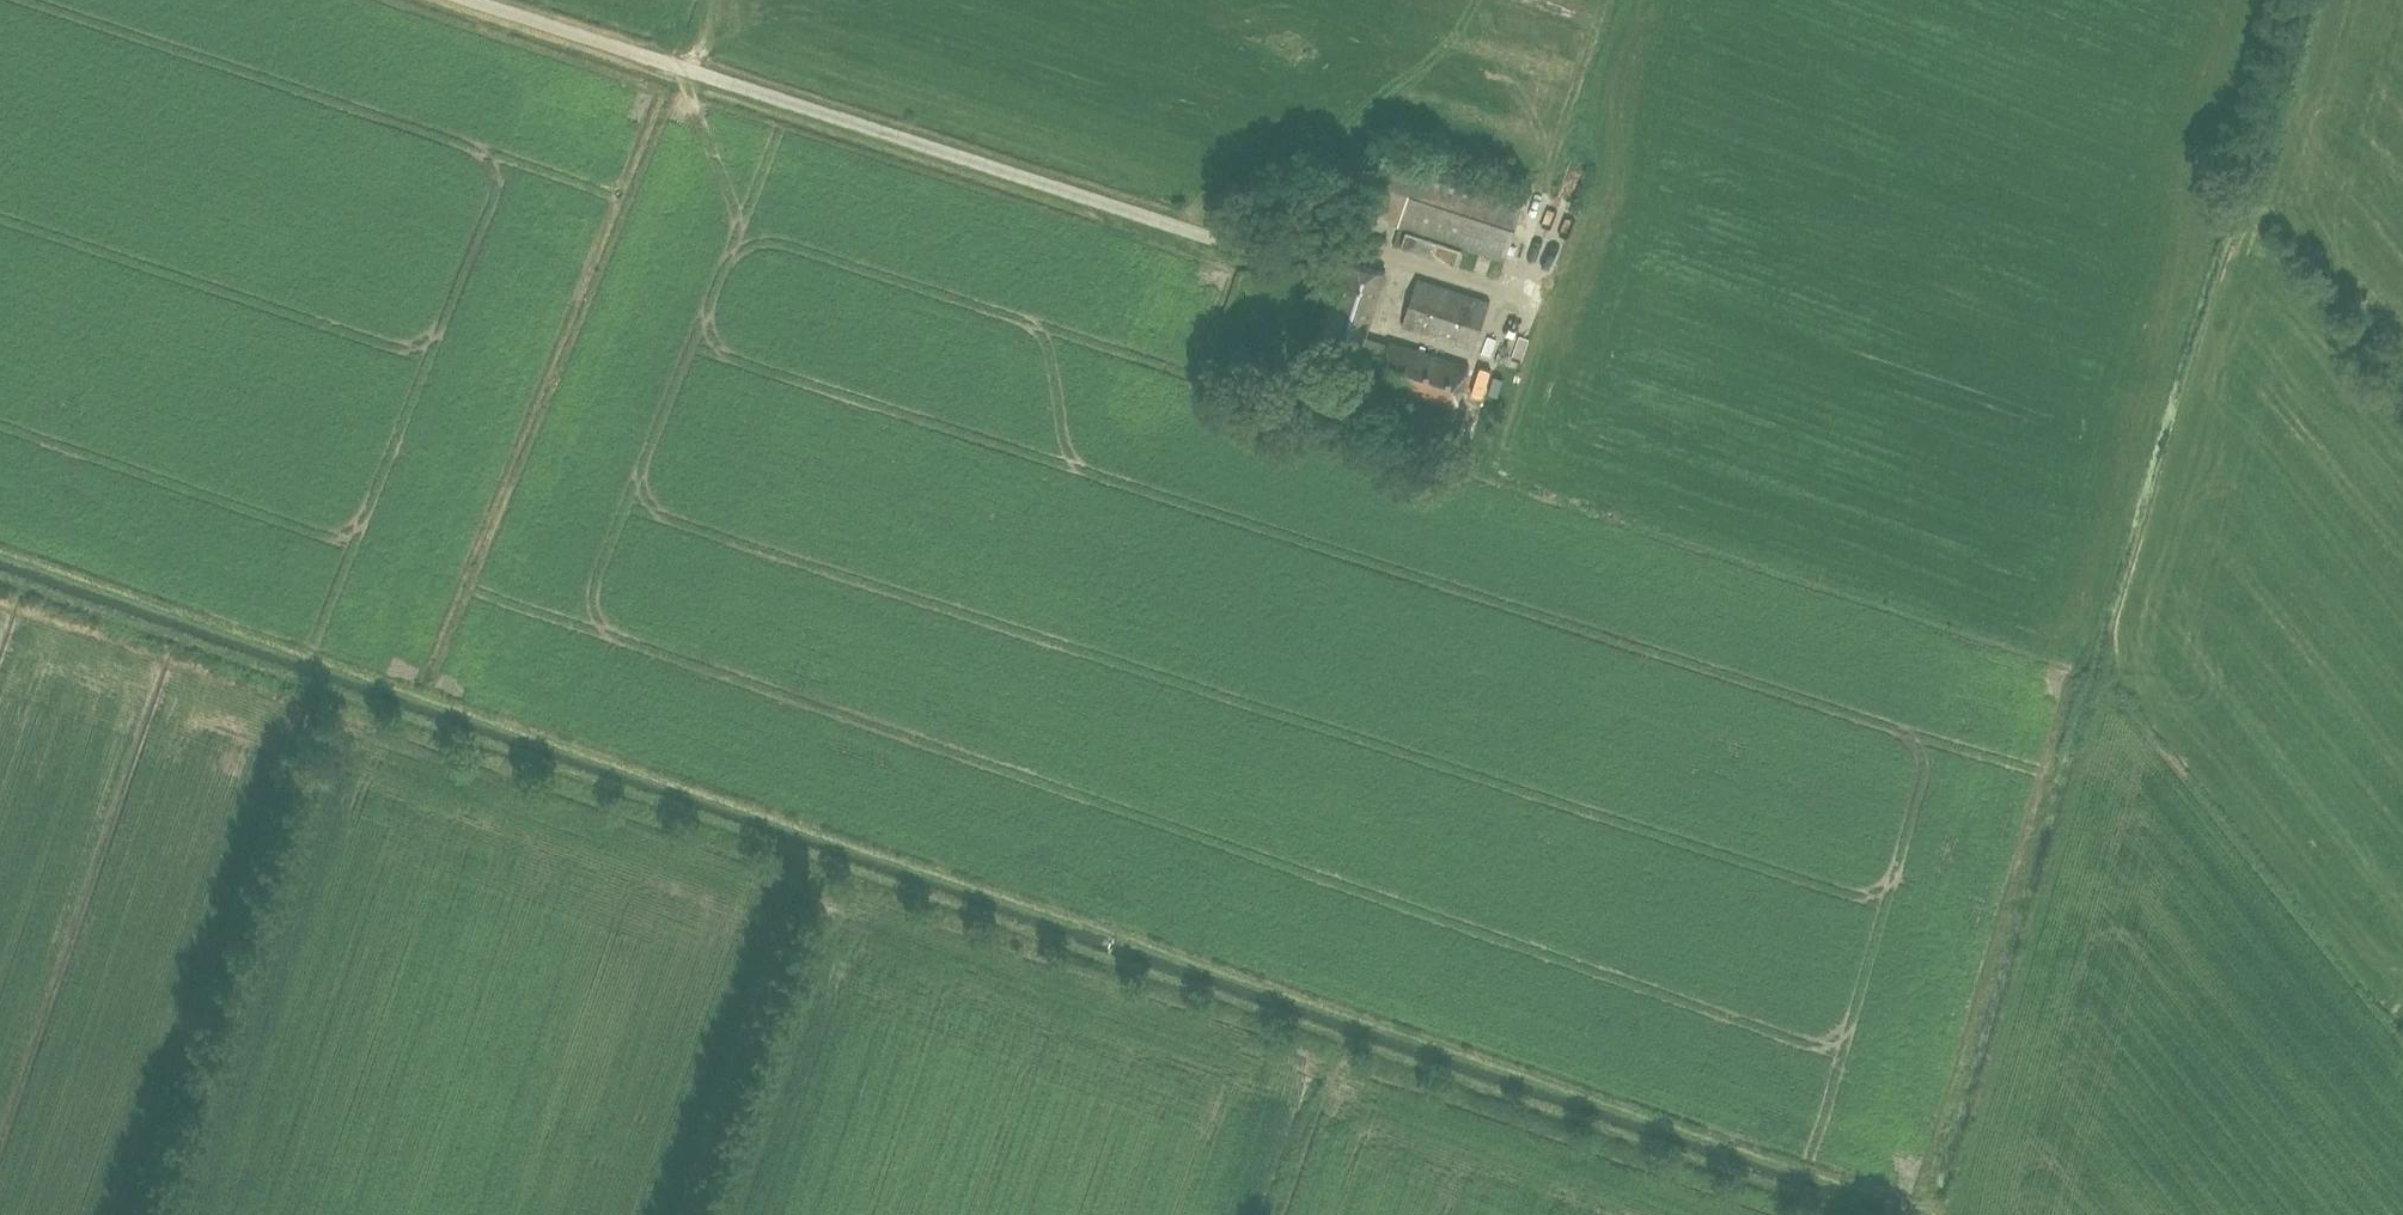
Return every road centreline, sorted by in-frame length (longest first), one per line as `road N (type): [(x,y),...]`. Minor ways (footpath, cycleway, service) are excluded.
road 1 (unclassified): [(1257,250),(473,0)]

